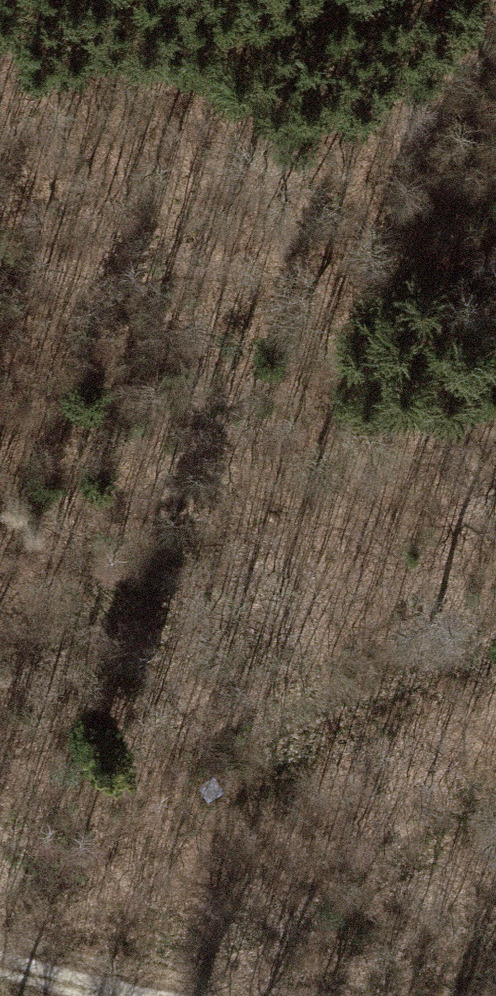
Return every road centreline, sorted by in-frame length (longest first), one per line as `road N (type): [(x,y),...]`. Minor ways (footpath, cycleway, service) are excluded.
road 1 (motorway): [(0,553),(495,431)]
road 2 (motorway): [(0,938),(205,882),(495,818)]
road 3 (track): [(174,995),(0,956)]
road 4 (motorway): [(158,0),(0,33)]

